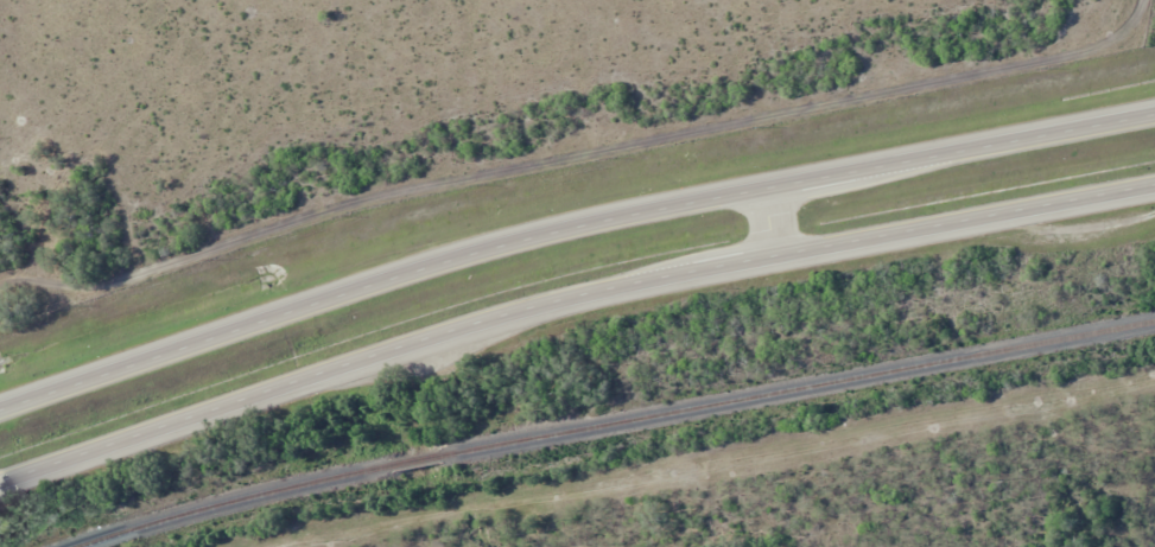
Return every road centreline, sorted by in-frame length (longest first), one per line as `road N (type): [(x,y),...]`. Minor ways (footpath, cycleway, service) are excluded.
road 1 (trunk): [(0,491),(249,399),(749,269),(1154,190)]
road 2 (trunk): [(1154,126),(506,250),(0,414)]

